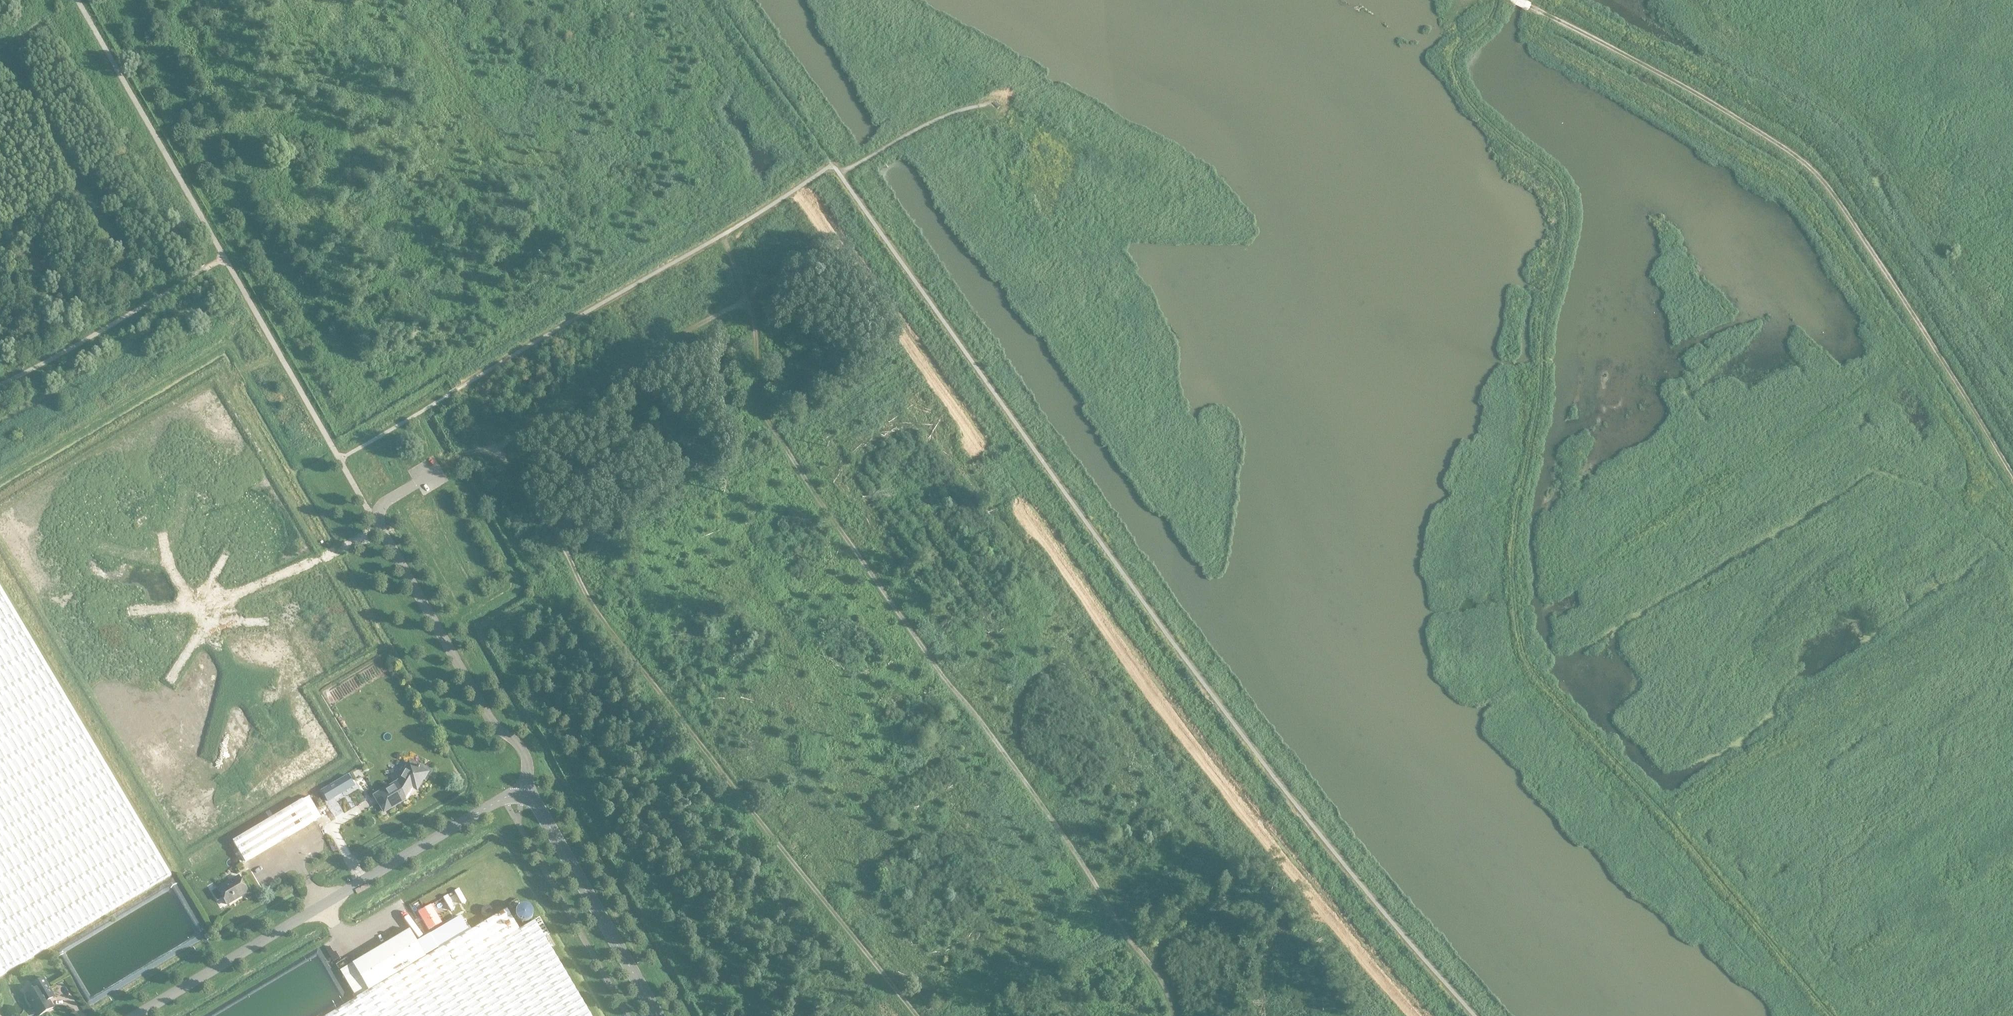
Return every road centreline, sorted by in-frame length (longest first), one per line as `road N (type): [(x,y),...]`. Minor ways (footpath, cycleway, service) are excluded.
road 1 (track): [(2012,466),(1801,155),(1519,0)]
road 2 (unclassified): [(133,1015),(501,797),(526,795)]
road 3 (unclassified): [(526,795),(519,745),(493,722),(378,527),(394,495),(454,459)]
road 4 (track): [(454,459),(498,444),(747,297)]
road 5 (tertiary): [(662,1015),(526,795)]

